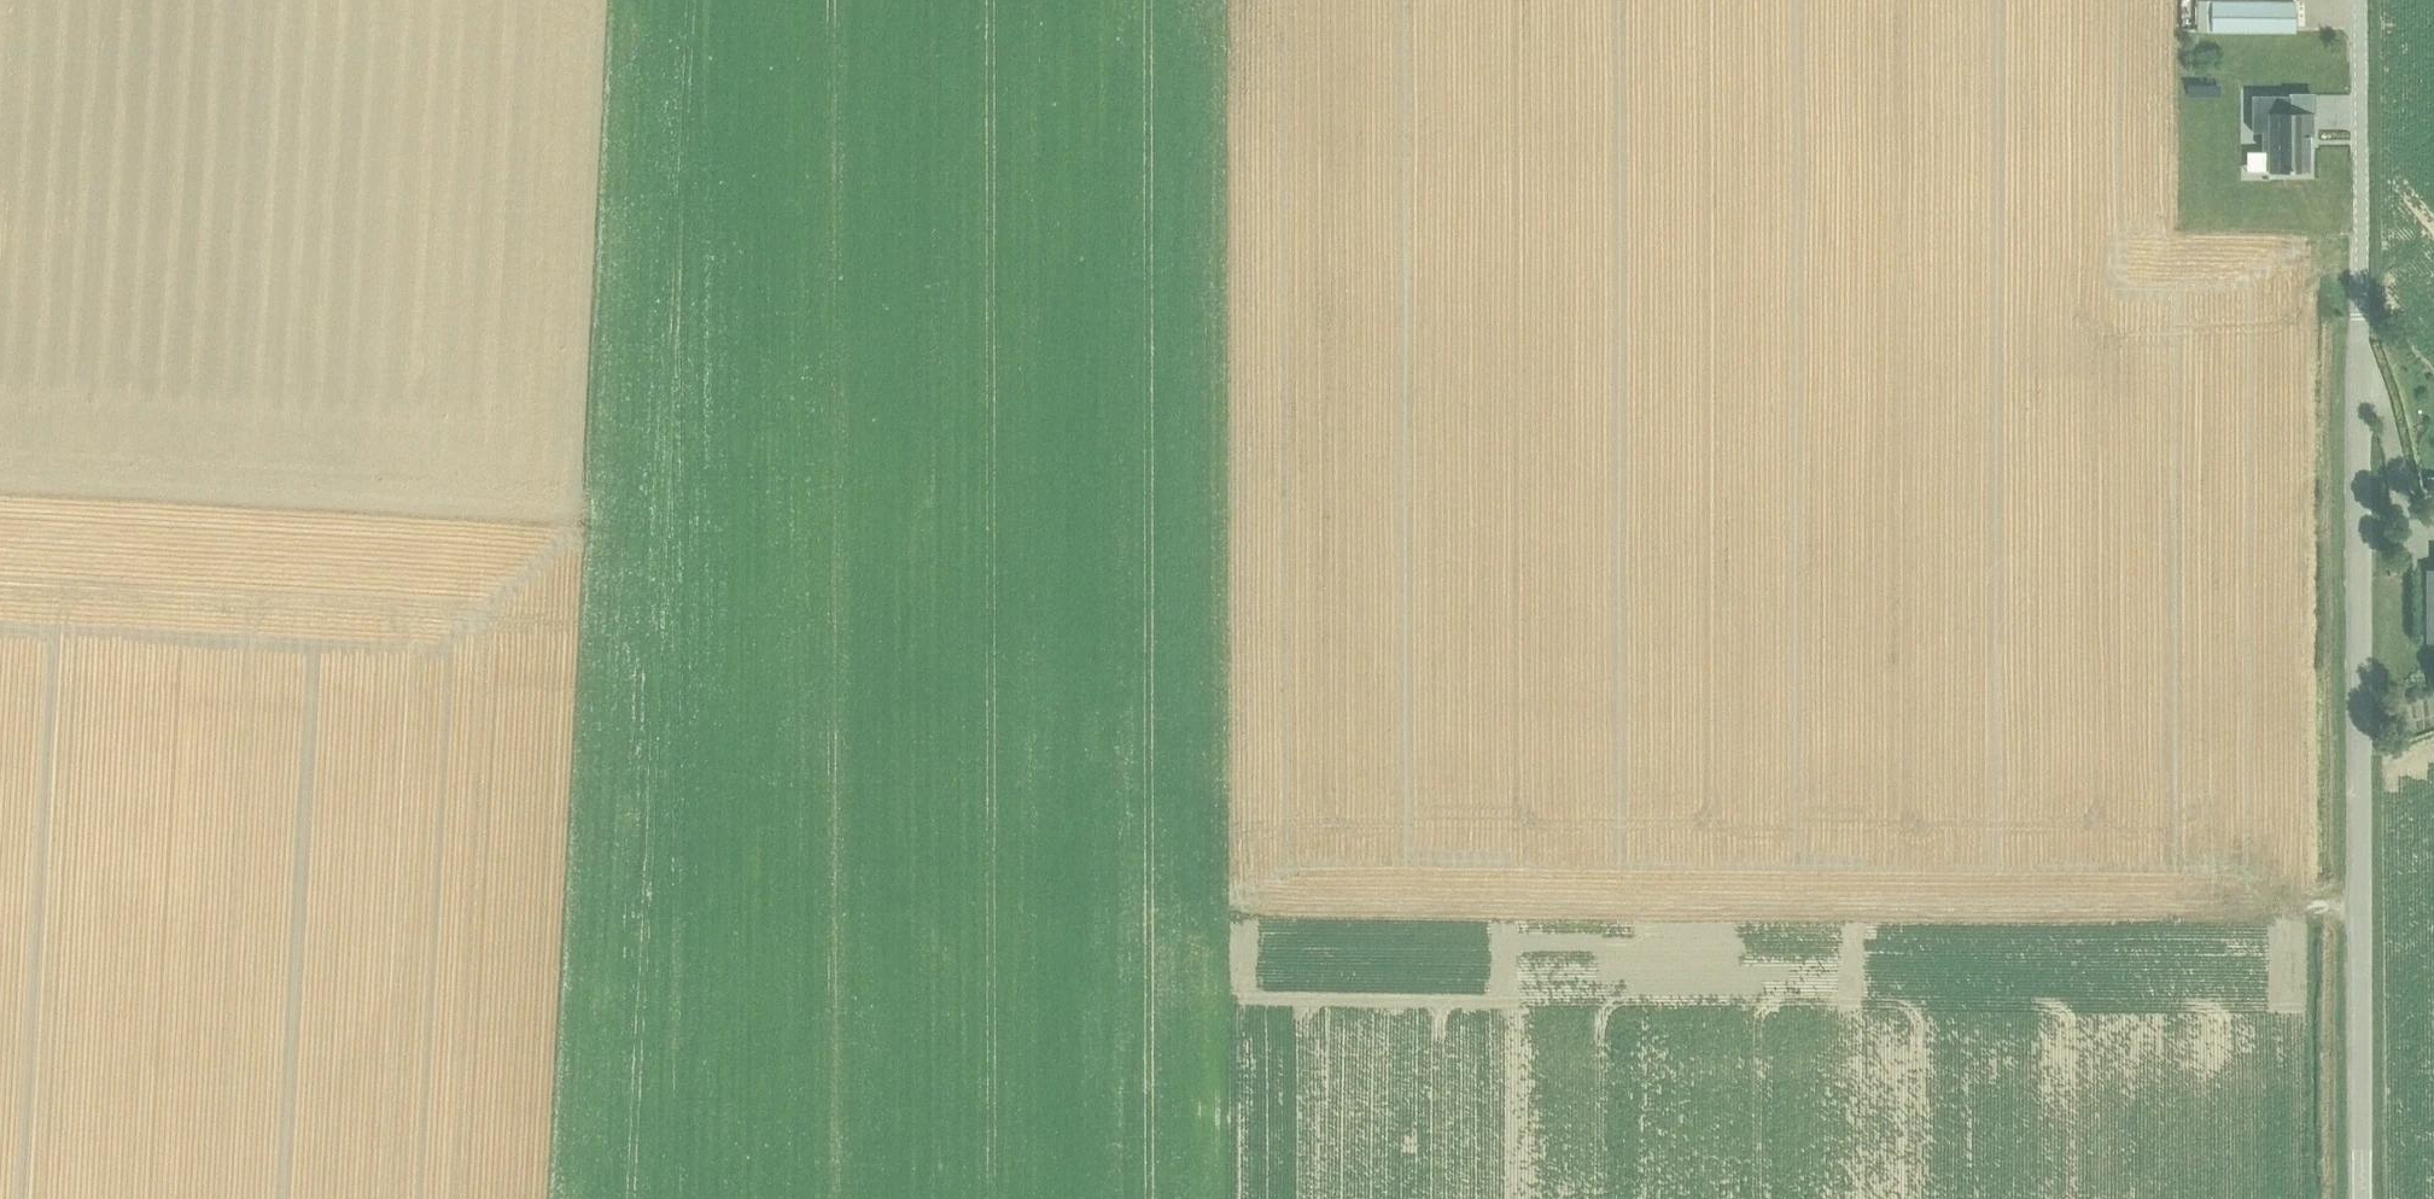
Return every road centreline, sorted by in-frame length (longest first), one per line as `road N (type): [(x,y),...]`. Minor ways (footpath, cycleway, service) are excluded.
road 1 (tertiary): [(2365,1198),(2362,0)]

